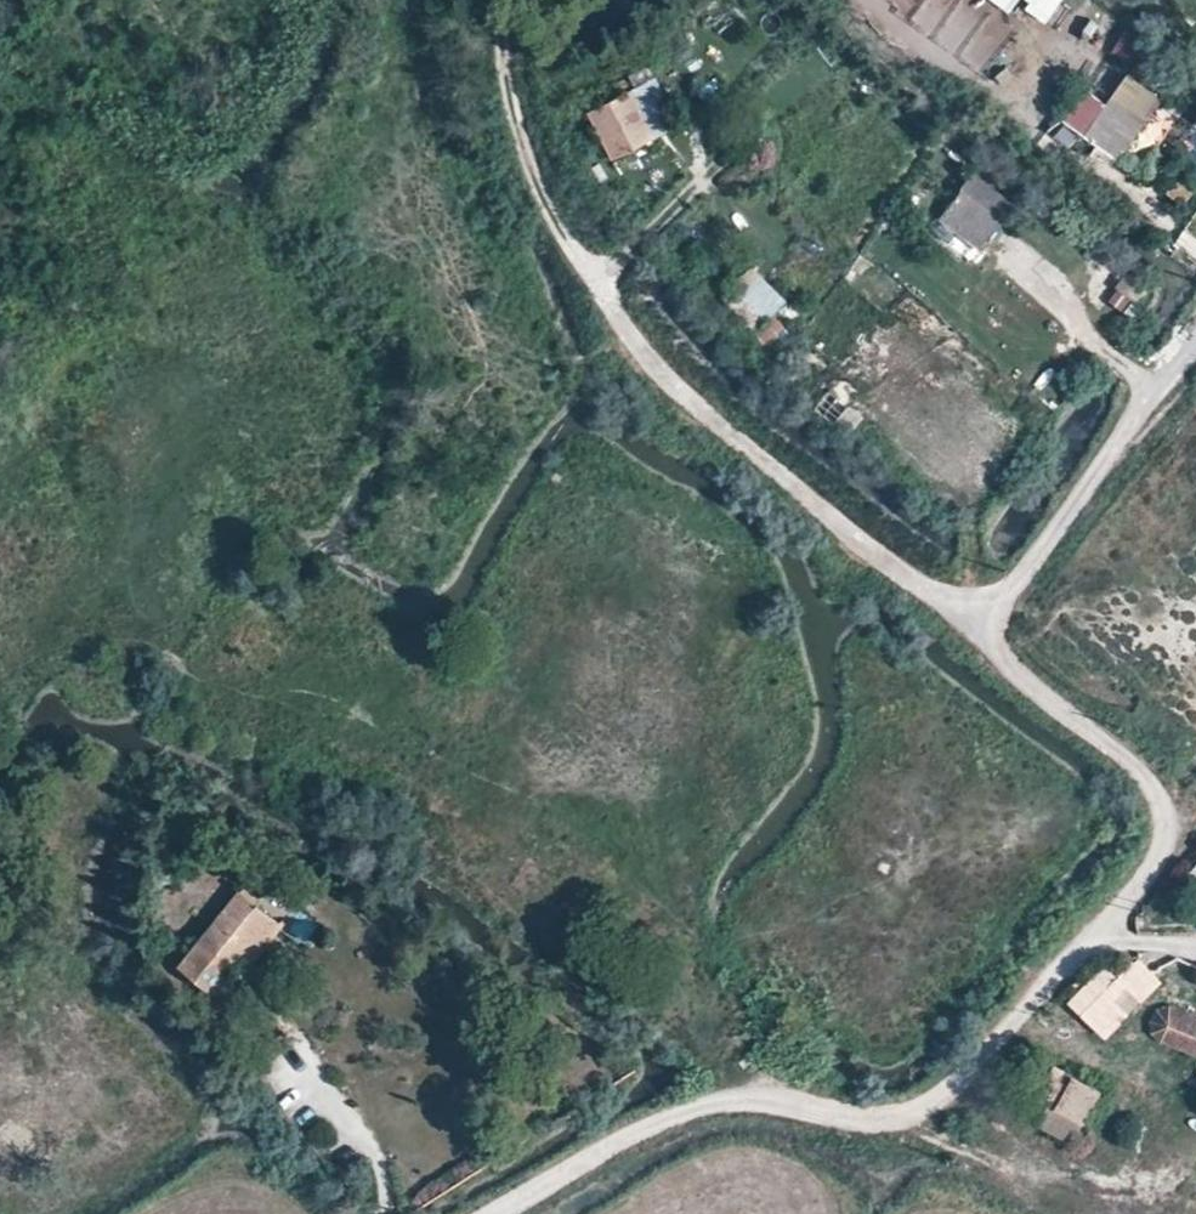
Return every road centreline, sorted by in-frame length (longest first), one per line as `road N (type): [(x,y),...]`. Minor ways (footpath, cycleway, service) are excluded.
road 1 (unclassified): [(981,643),(638,366),(514,126),(498,0)]
road 2 (unclassified): [(1083,949),(961,1085),(887,1123),(774,1100),(645,1130),(496,1213)]
road 3 (unclassified): [(1083,949),(1162,849),(1156,794),(981,643)]
road 4 (unclassified): [(981,643),(1153,390),(1115,369)]

